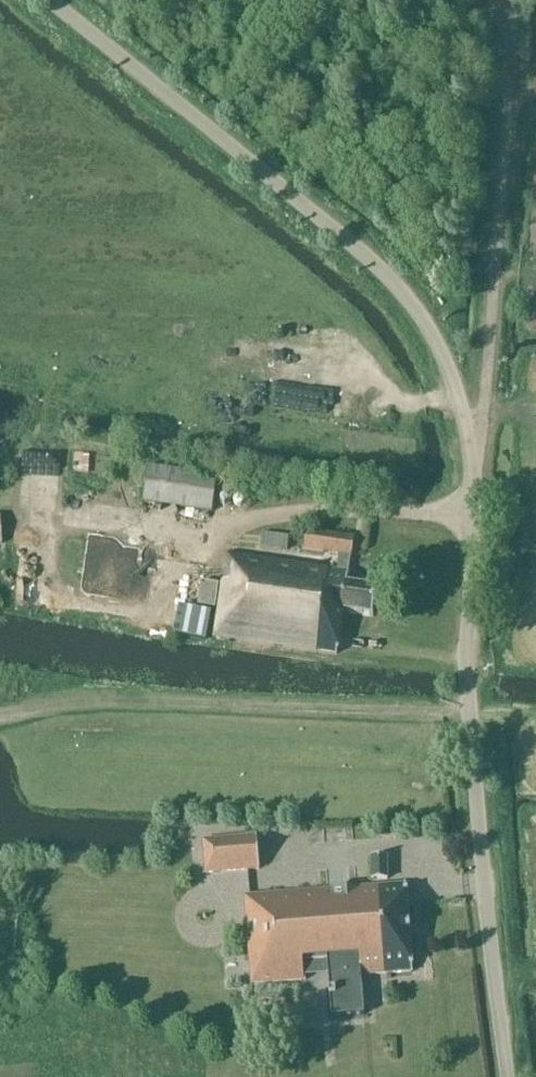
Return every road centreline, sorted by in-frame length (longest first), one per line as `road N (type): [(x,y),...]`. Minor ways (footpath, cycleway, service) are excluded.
road 1 (unclassified): [(507,1076),(469,714),(473,451),(443,353),(421,318),(337,234),(50,0)]

